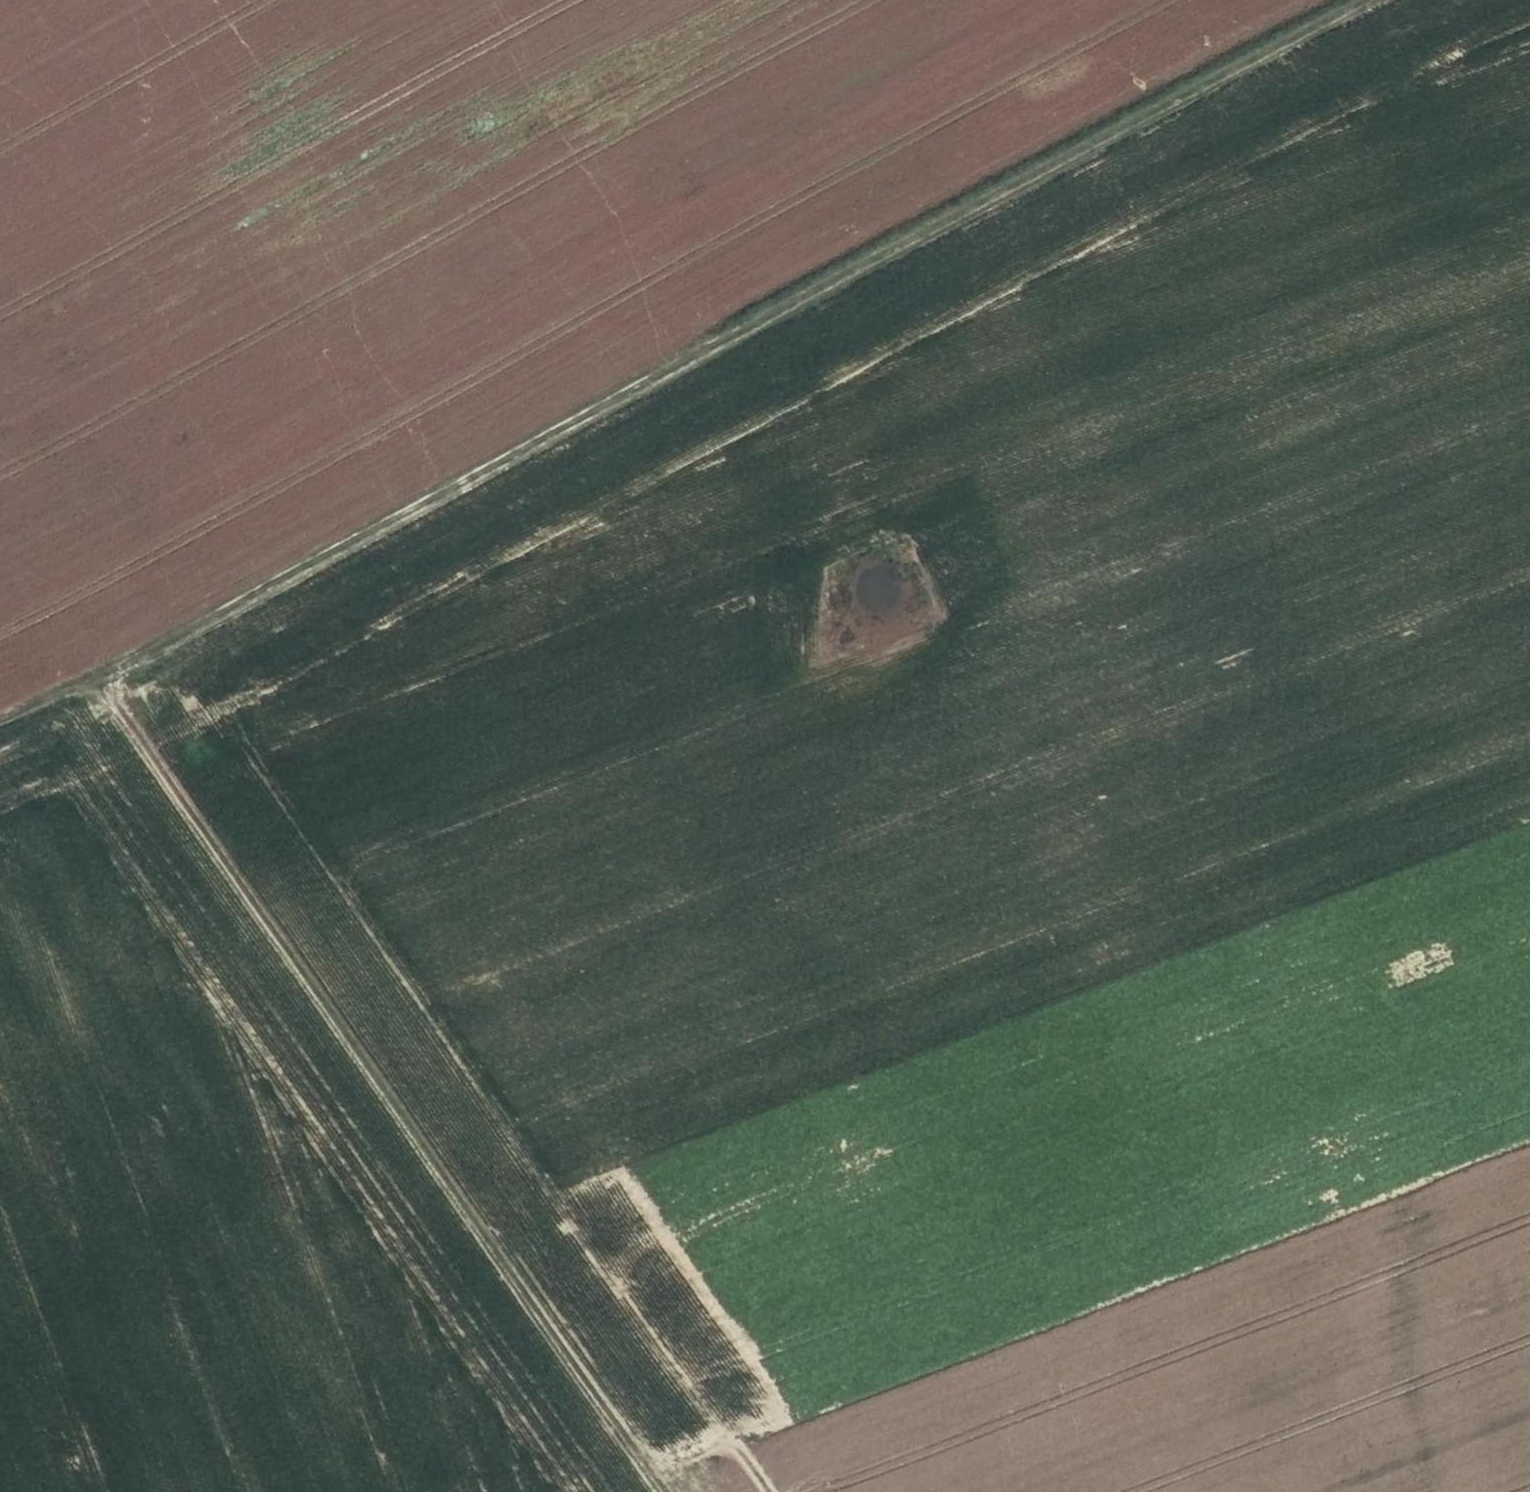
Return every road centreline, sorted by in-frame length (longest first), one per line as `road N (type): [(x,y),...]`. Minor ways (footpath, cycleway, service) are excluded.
road 1 (track): [(1343,0),(0,709)]

